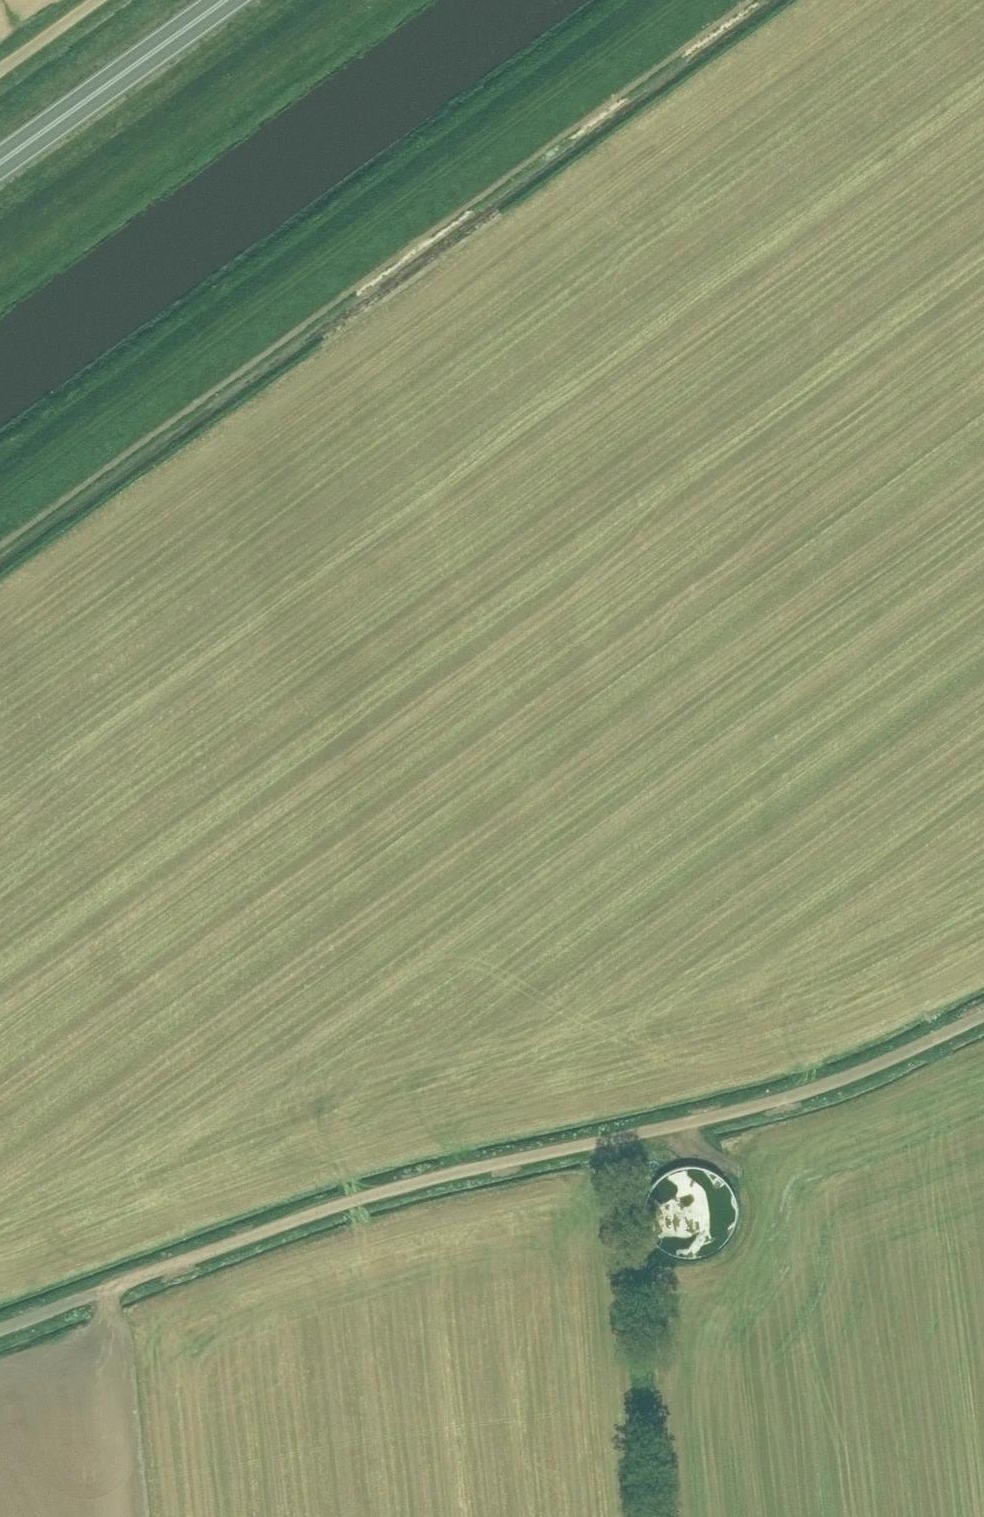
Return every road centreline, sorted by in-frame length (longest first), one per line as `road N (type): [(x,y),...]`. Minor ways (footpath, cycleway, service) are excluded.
road 1 (unclassified): [(0,1327),(432,1180),(810,1095),(983,1016)]
road 2 (trunk): [(0,162),(223,0)]

